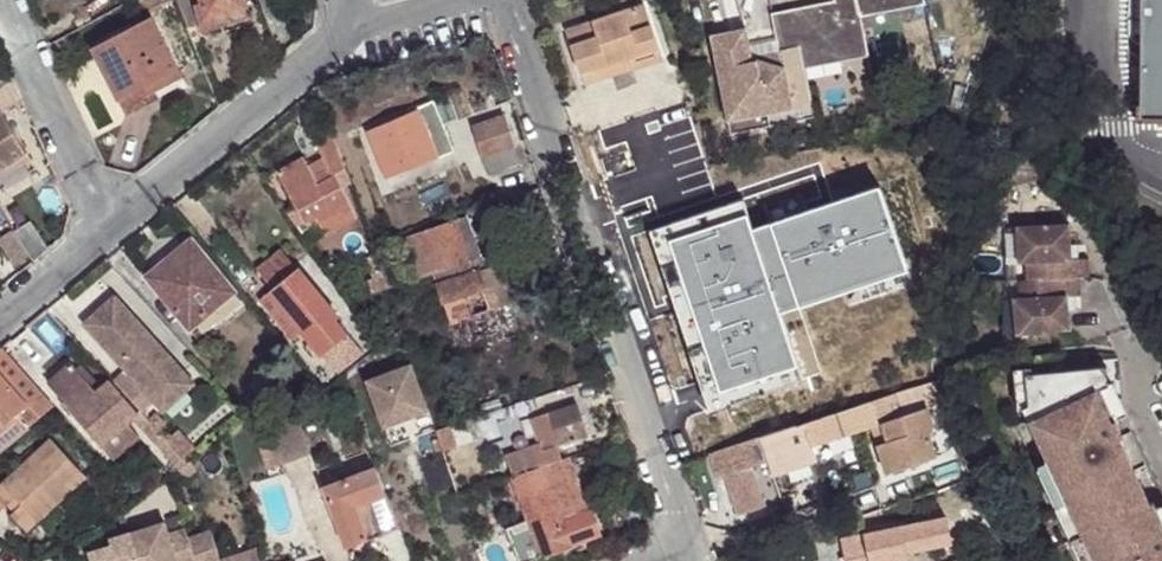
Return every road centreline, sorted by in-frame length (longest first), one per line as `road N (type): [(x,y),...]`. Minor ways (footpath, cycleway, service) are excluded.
road 1 (residential): [(503,0),(686,557)]
road 2 (residential): [(108,227),(347,35)]
road 3 (residential): [(108,227),(3,0)]
road 4 (residential): [(0,318),(108,227)]

